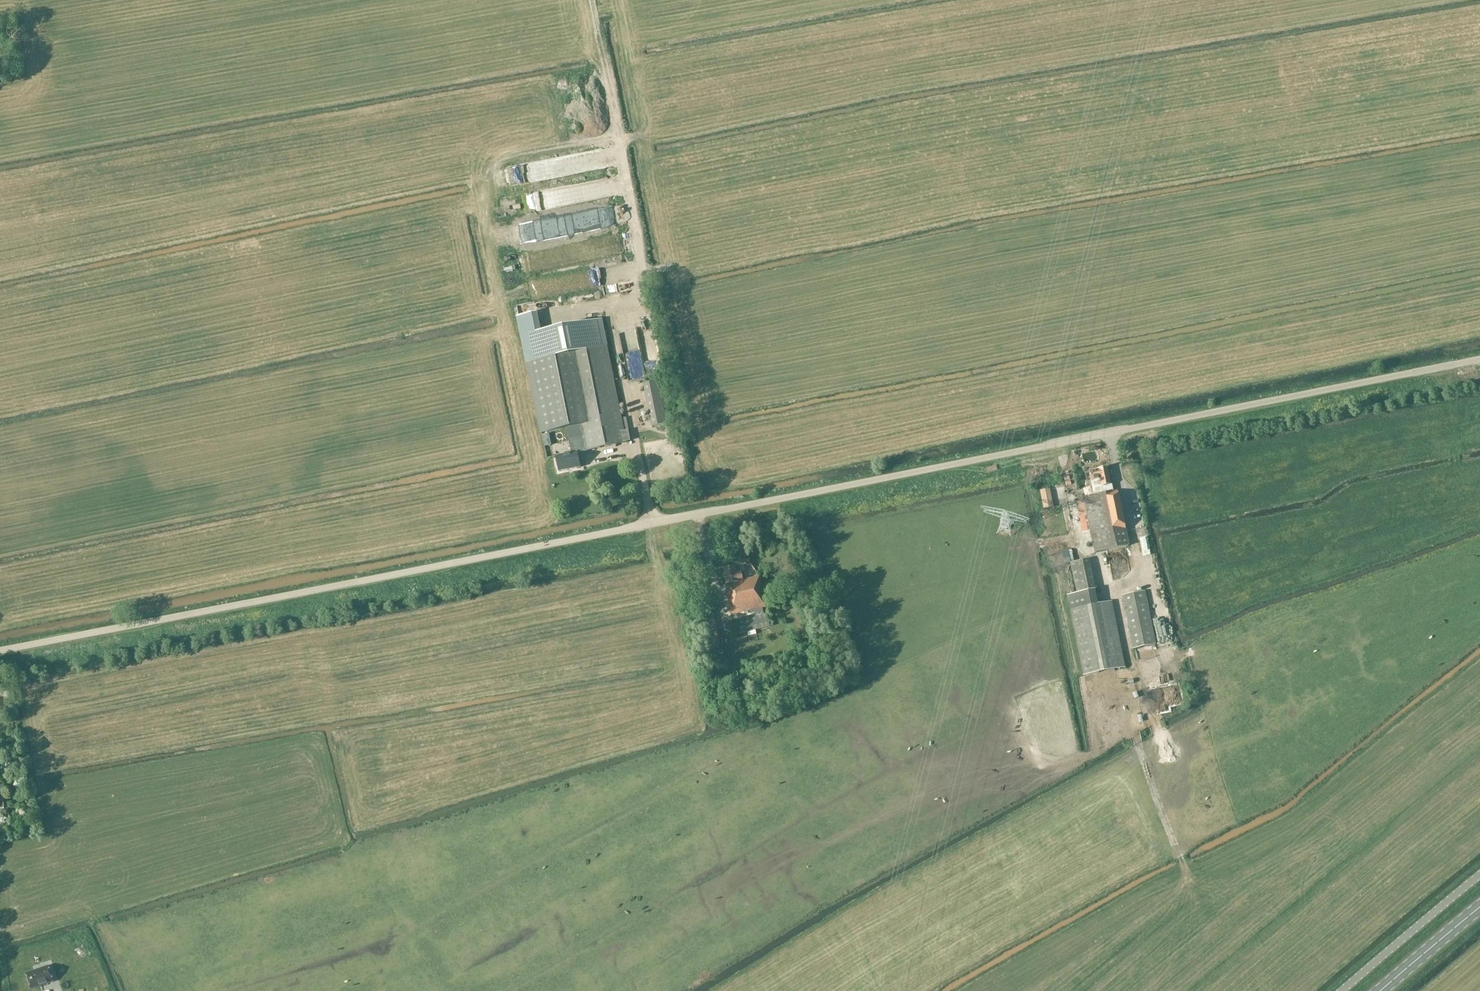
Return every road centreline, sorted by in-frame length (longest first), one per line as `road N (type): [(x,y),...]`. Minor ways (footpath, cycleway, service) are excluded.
road 1 (unclassified): [(0,650),(1479,359)]
road 2 (unclassified): [(1341,990),(1479,874)]
road 3 (primary): [(1379,990),(1479,906)]

